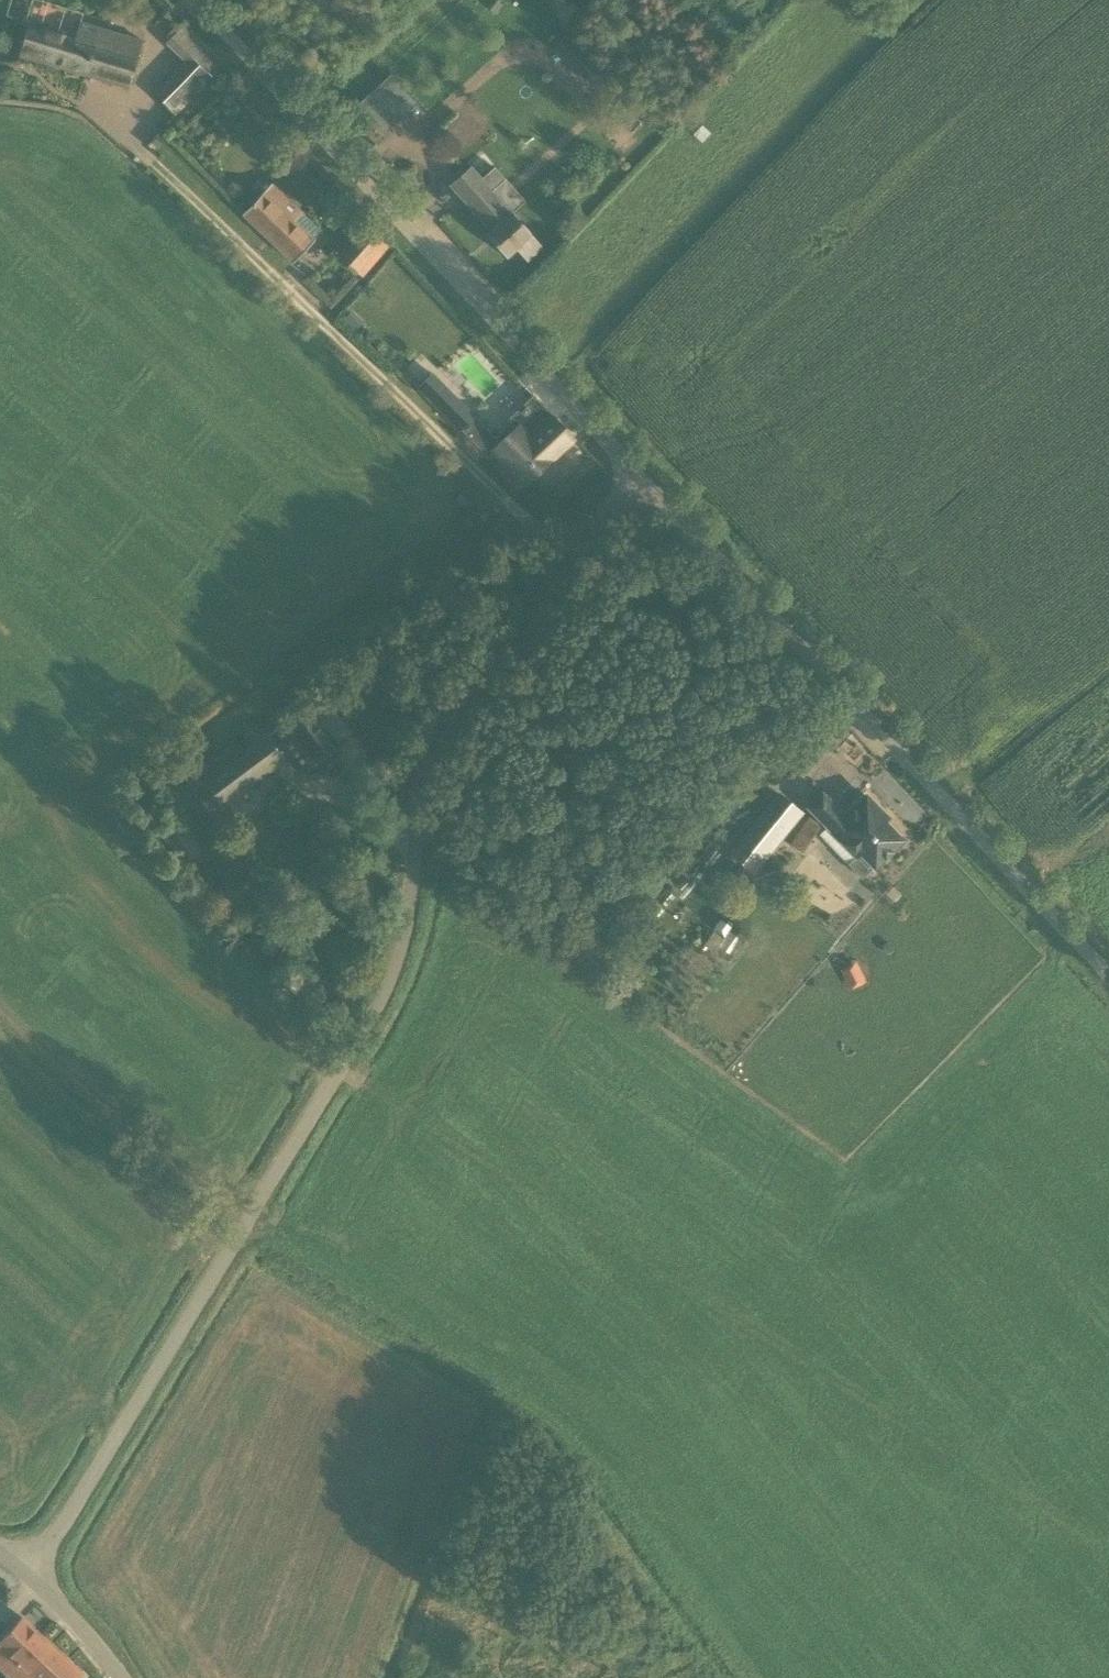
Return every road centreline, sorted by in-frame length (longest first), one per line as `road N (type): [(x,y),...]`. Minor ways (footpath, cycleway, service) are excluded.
road 1 (unclassified): [(29,1577),(404,960),(434,788),(492,675),(575,553)]
road 2 (unclassified): [(1108,963),(635,476)]
road 3 (unclassified): [(635,476),(204,0)]
road 4 (unclassified): [(575,553),(489,487),(150,160)]
road 5 (unclassified): [(120,1677),(29,1577)]

